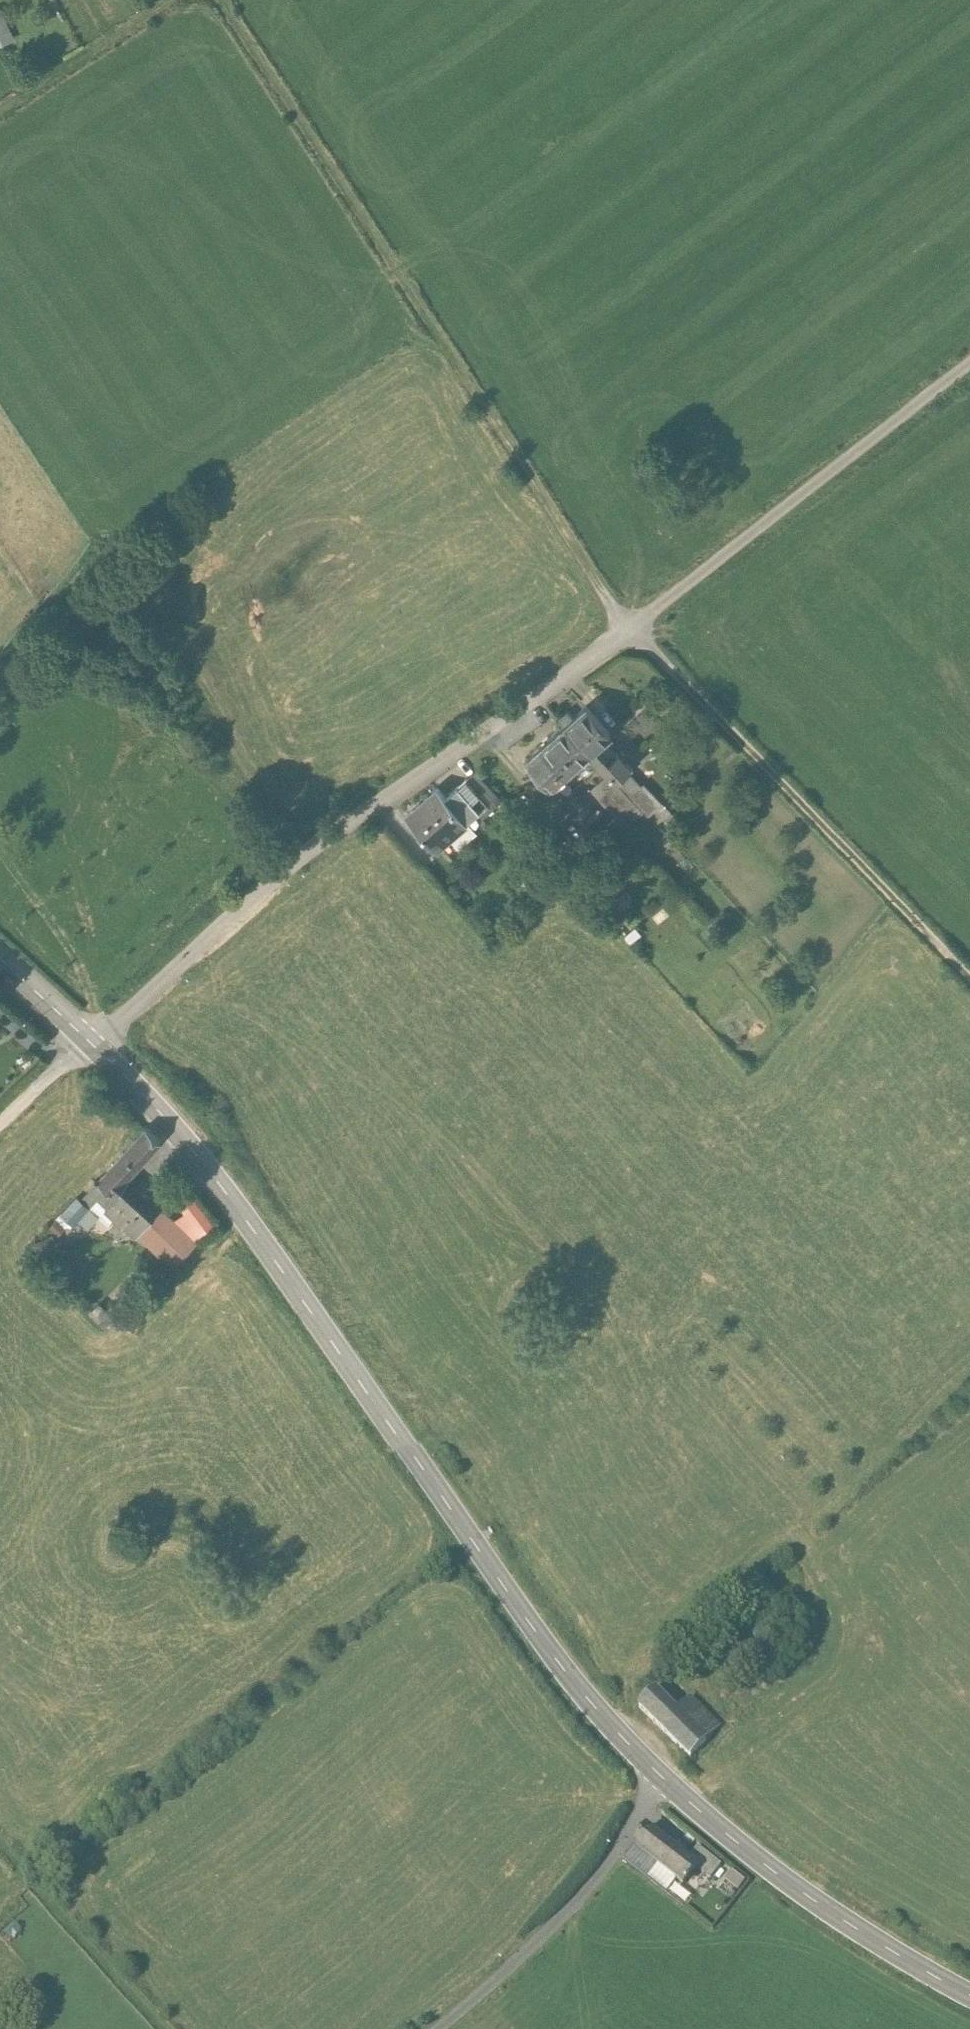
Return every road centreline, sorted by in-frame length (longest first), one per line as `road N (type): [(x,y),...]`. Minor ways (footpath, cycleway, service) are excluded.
road 1 (track): [(969,976),(627,623),(212,0)]
road 2 (secondary): [(662,1786),(561,1677),(191,1146),(90,1043)]
road 3 (residential): [(627,623),(323,834),(90,1043)]
road 4 (track): [(969,361),(627,623)]
road 5 (secondary): [(969,2004),(757,1869),(662,1786)]
road 6 (unclassified): [(662,1786),(577,1902),(437,2028)]
road 7 (track): [(0,1835),(172,2028)]
road 8 (track): [(0,108),(176,0)]
road 9 (secondary): [(90,1043),(0,955)]
road 10 (track): [(90,1043),(0,1124)]

